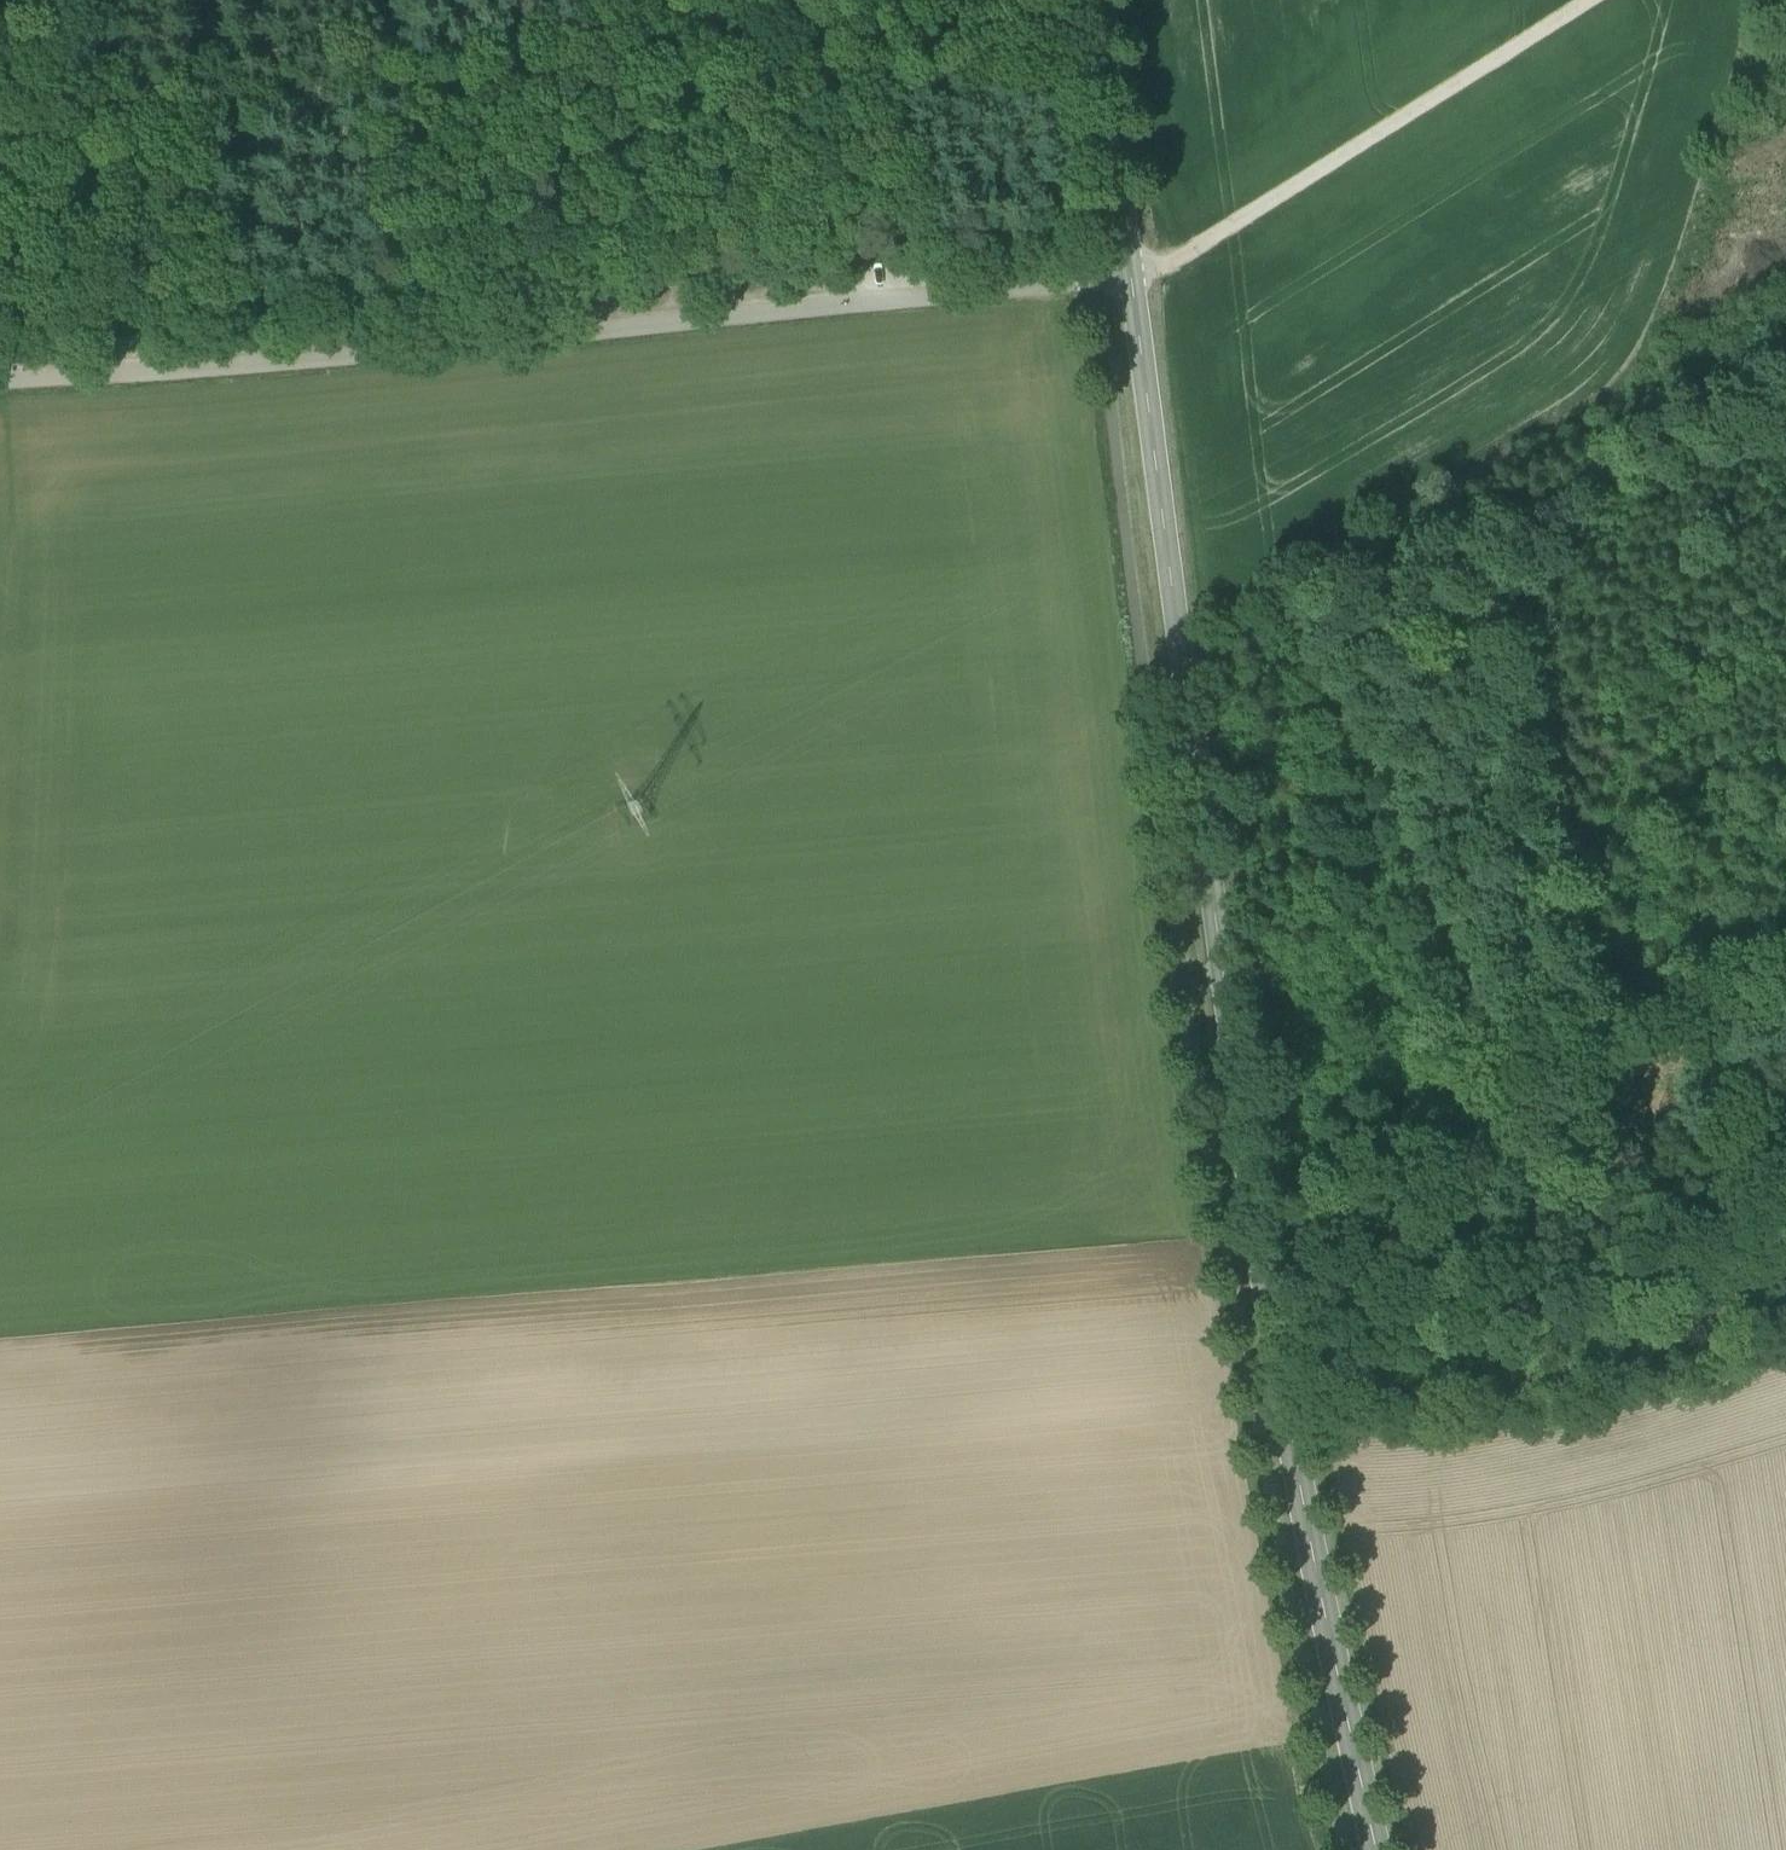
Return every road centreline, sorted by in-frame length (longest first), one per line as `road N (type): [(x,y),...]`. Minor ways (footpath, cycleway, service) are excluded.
road 1 (tertiary): [(1375,1849),(1281,1381),(1131,277)]
road 2 (residential): [(1131,277),(0,375)]
road 3 (track): [(1785,968),(1262,1240)]
road 4 (track): [(1131,277),(1168,262),(1570,0)]
road 5 (tertiary): [(1131,277),(1091,0)]

